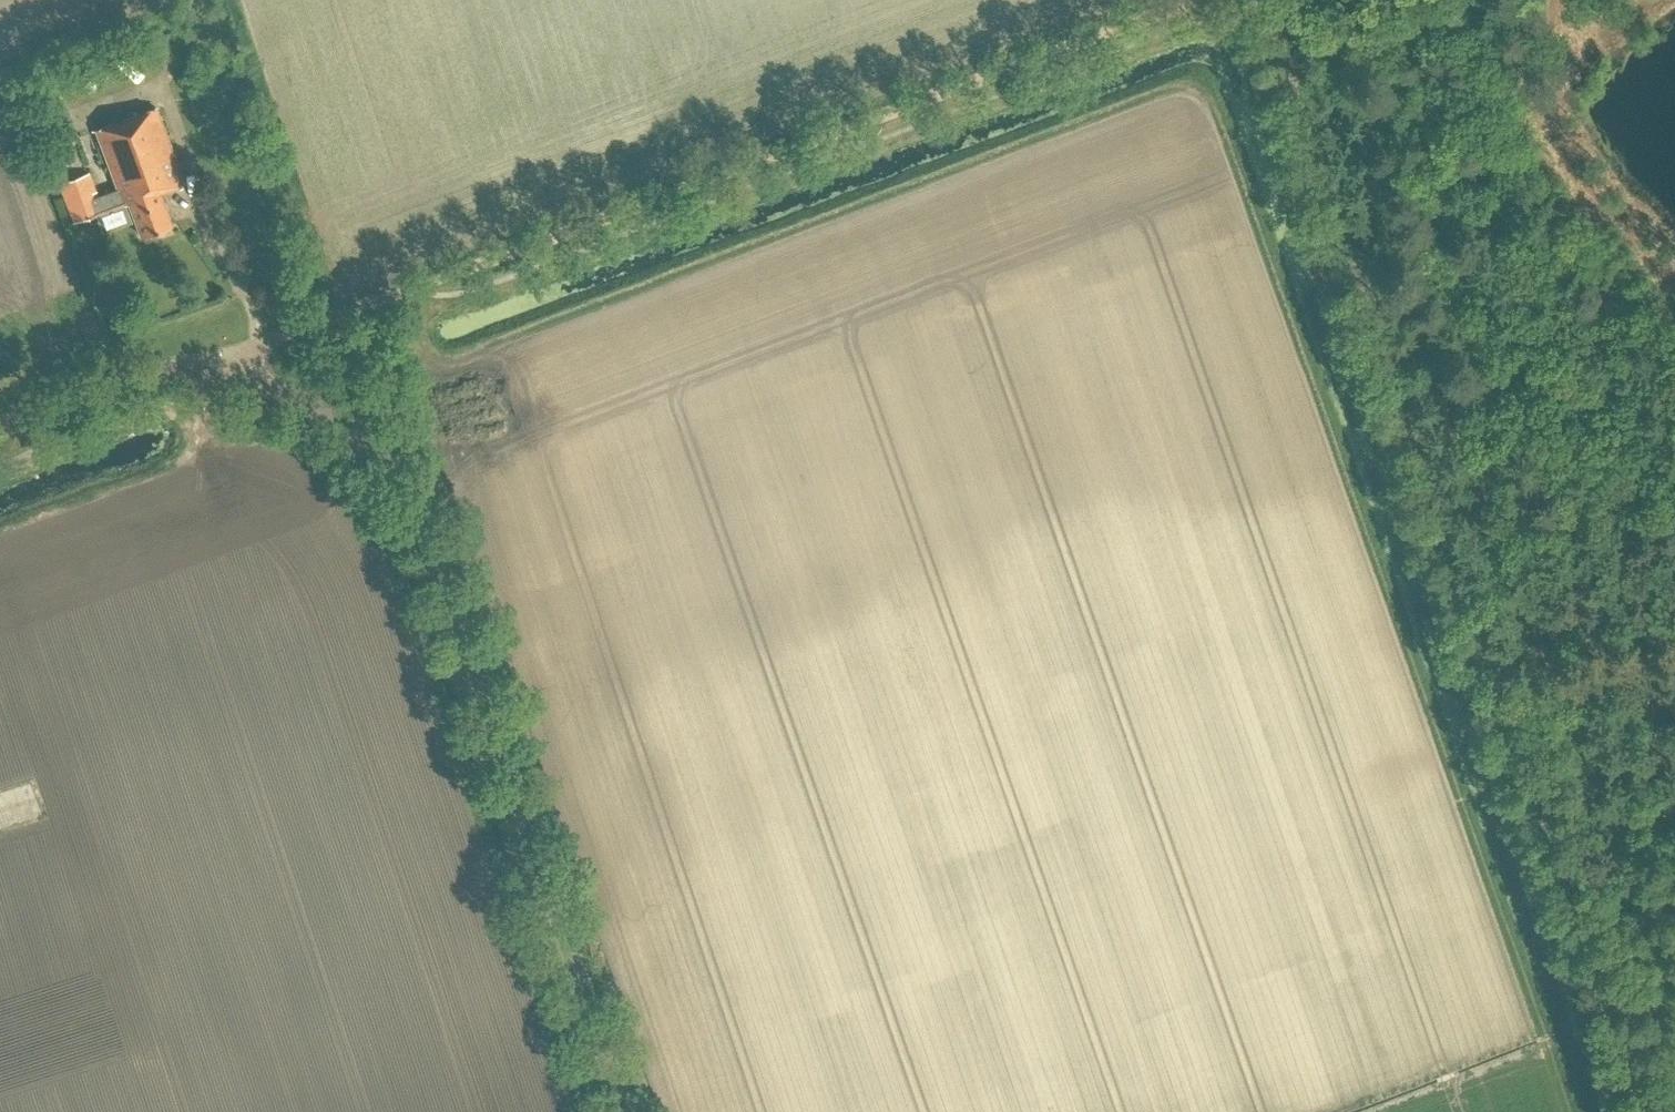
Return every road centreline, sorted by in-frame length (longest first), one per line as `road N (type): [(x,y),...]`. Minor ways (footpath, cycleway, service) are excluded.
road 1 (unclassified): [(173,370),(260,384),(326,414),(386,466),(424,524),(630,1111)]
road 2 (track): [(410,289),(1199,0)]
road 3 (unclassified): [(173,370),(410,289)]
road 4 (unclassified): [(0,427),(173,370)]

